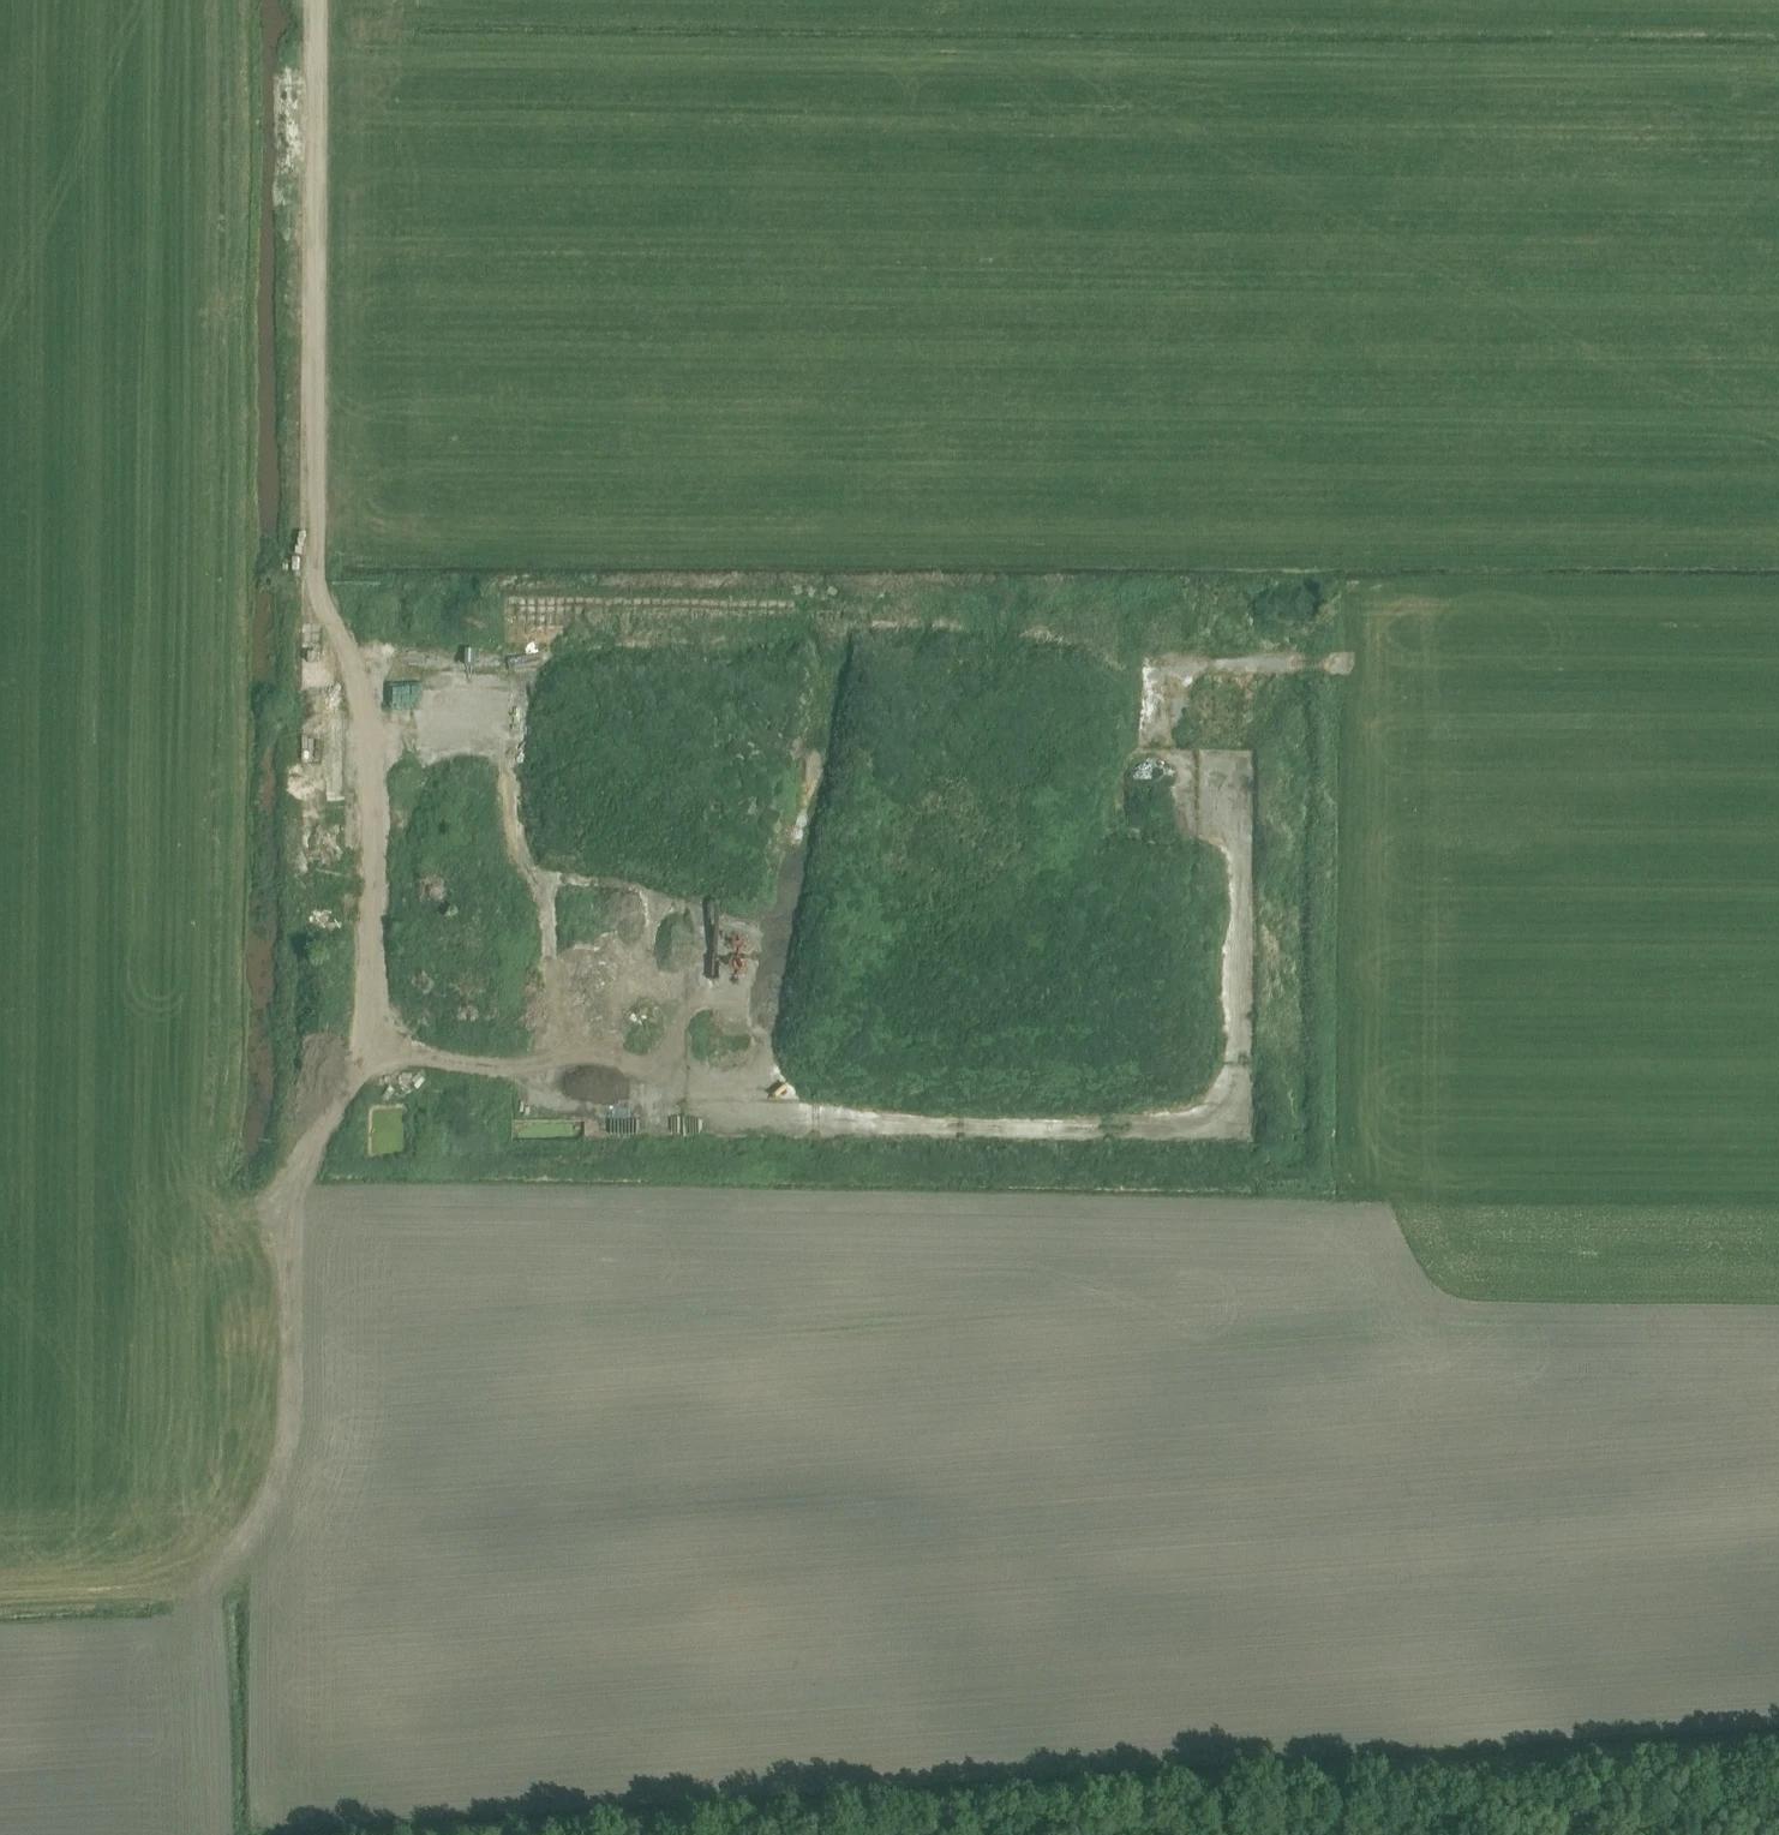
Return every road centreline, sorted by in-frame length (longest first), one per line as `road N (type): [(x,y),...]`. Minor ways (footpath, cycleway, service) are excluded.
road 1 (track): [(338,627),(370,765),(382,1057),(282,1212),(270,1267),(266,1521),(254,1550),(198,1584),(0,1600)]
road 2 (track): [(1301,1786),(526,1834)]
road 3 (track): [(1778,1753),(1301,1786)]

